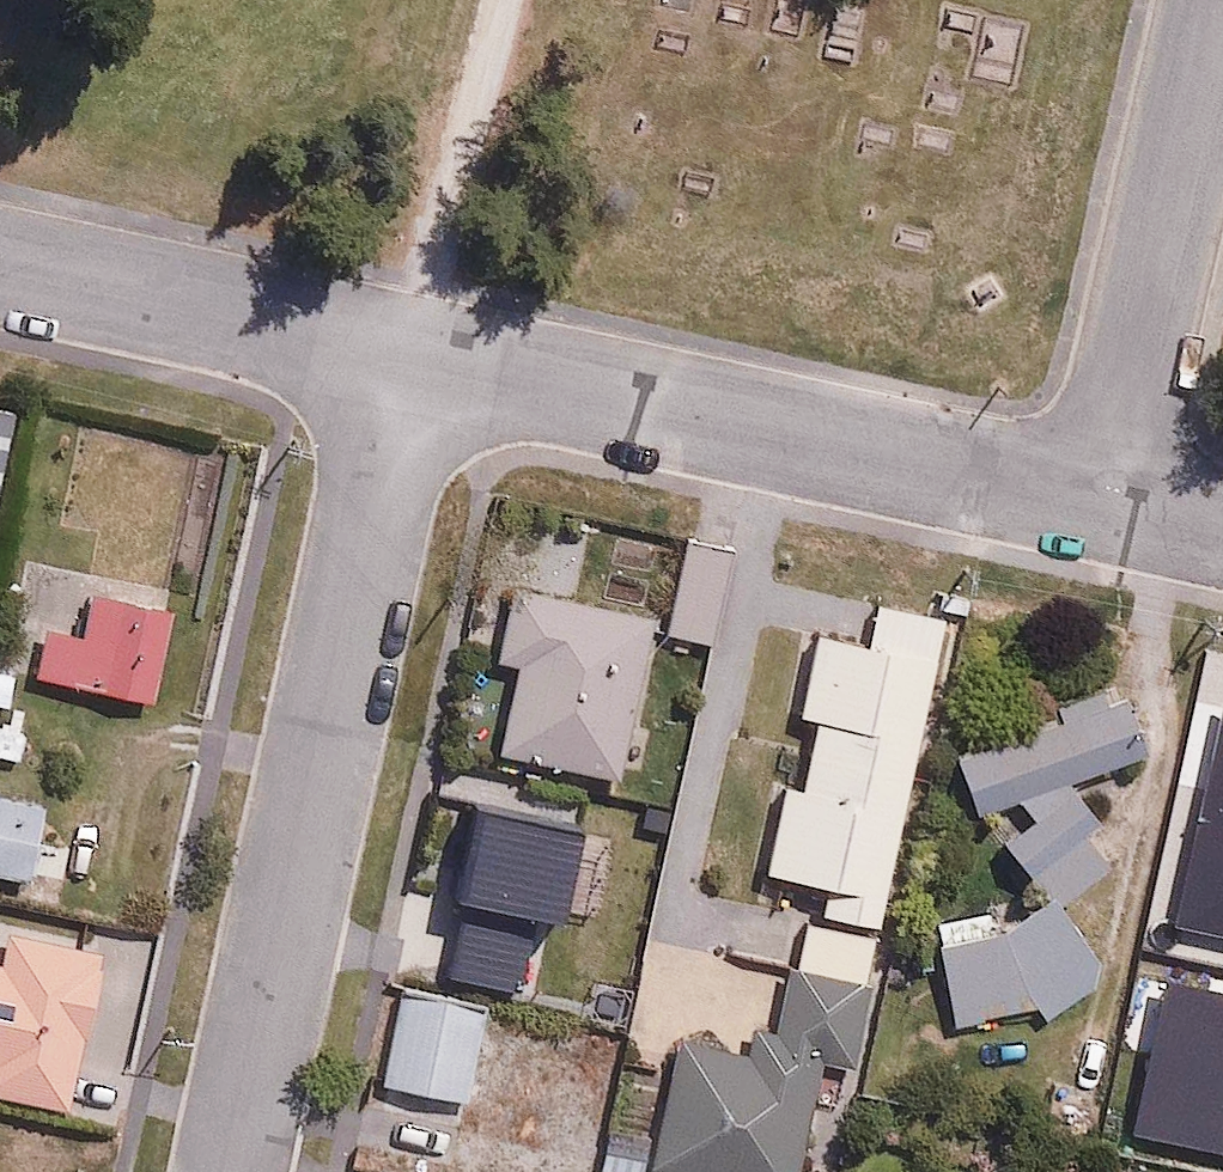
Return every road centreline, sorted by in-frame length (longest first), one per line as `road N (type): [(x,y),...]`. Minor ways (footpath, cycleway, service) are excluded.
road 1 (residential): [(235,1171),(410,359)]
road 2 (residential): [(1103,507),(410,359)]
road 3 (residential): [(1215,0),(1103,507)]
road 4 (residential): [(410,359),(0,270)]
road 5 (residential): [(1222,532),(1103,507)]

